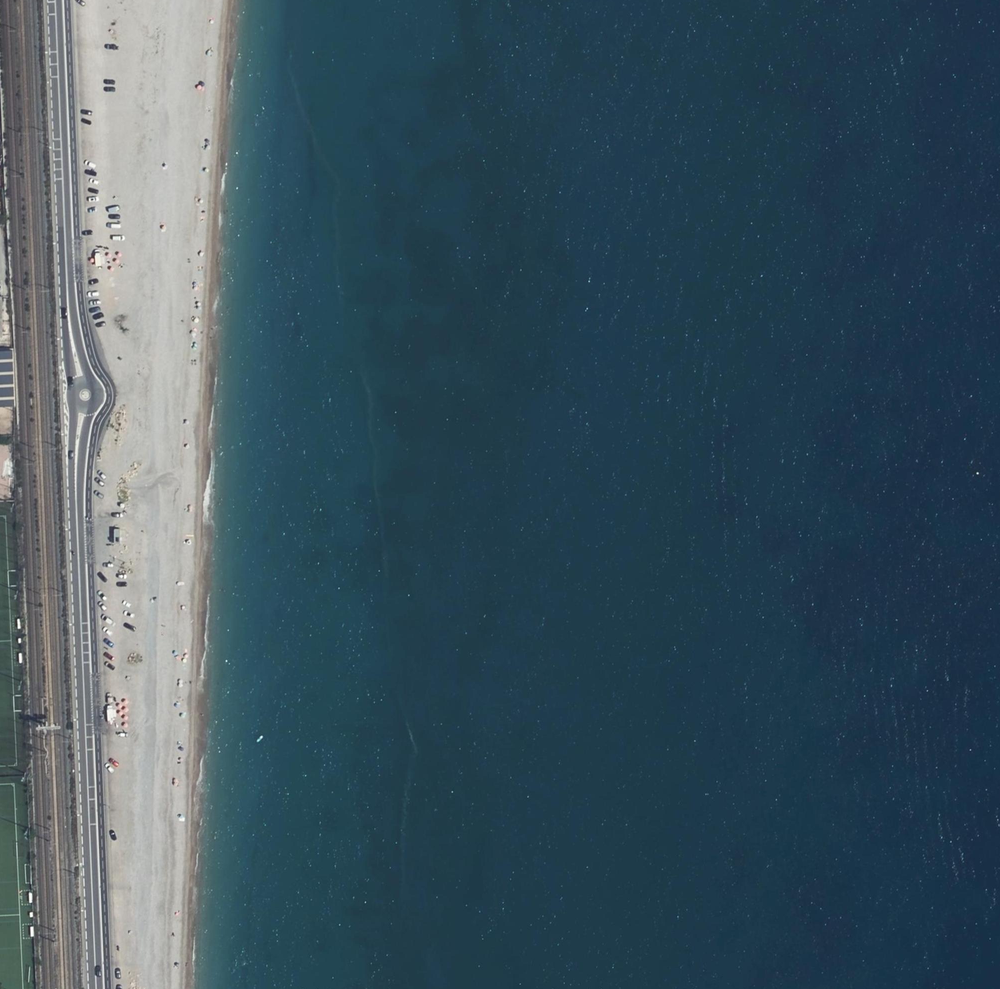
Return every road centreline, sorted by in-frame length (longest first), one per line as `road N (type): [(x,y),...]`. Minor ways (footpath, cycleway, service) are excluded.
road 1 (primary): [(98,988),(77,529)]
road 2 (primary): [(66,272),(56,0)]
road 3 (primary): [(75,398),(77,529)]
road 4 (primary): [(77,529),(94,404)]

